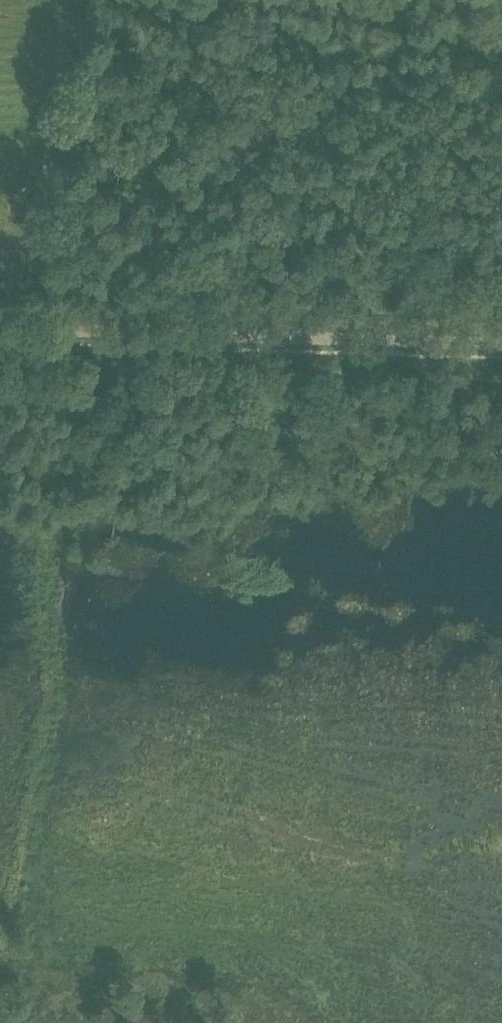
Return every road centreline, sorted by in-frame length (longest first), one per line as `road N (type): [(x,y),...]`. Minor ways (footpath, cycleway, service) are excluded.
road 1 (track): [(501,339),(0,328)]

